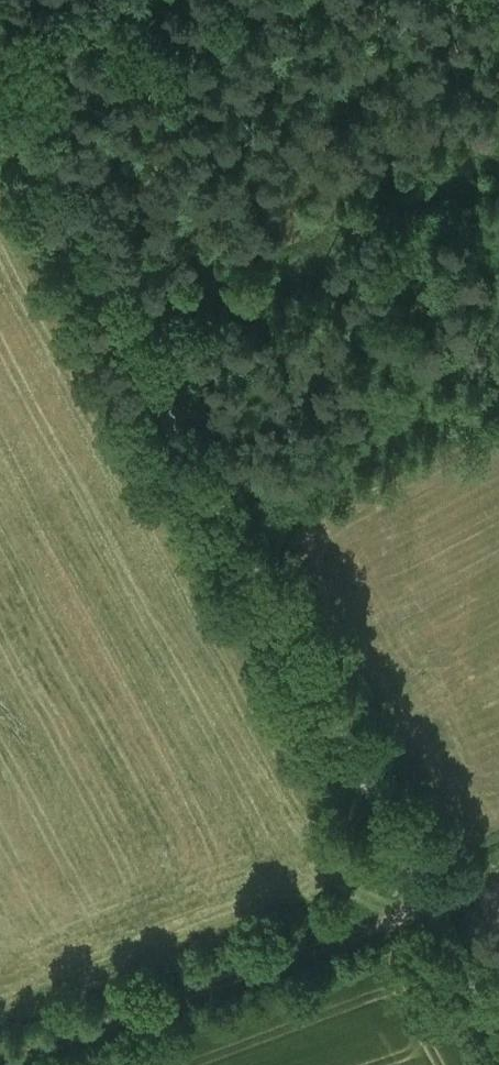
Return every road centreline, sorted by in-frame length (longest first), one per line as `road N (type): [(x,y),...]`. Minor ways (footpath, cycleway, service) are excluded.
road 1 (unclassified): [(0,90),(498,1030)]
road 2 (track): [(430,902),(0,1064)]
road 3 (unclassified): [(0,77),(142,0)]

